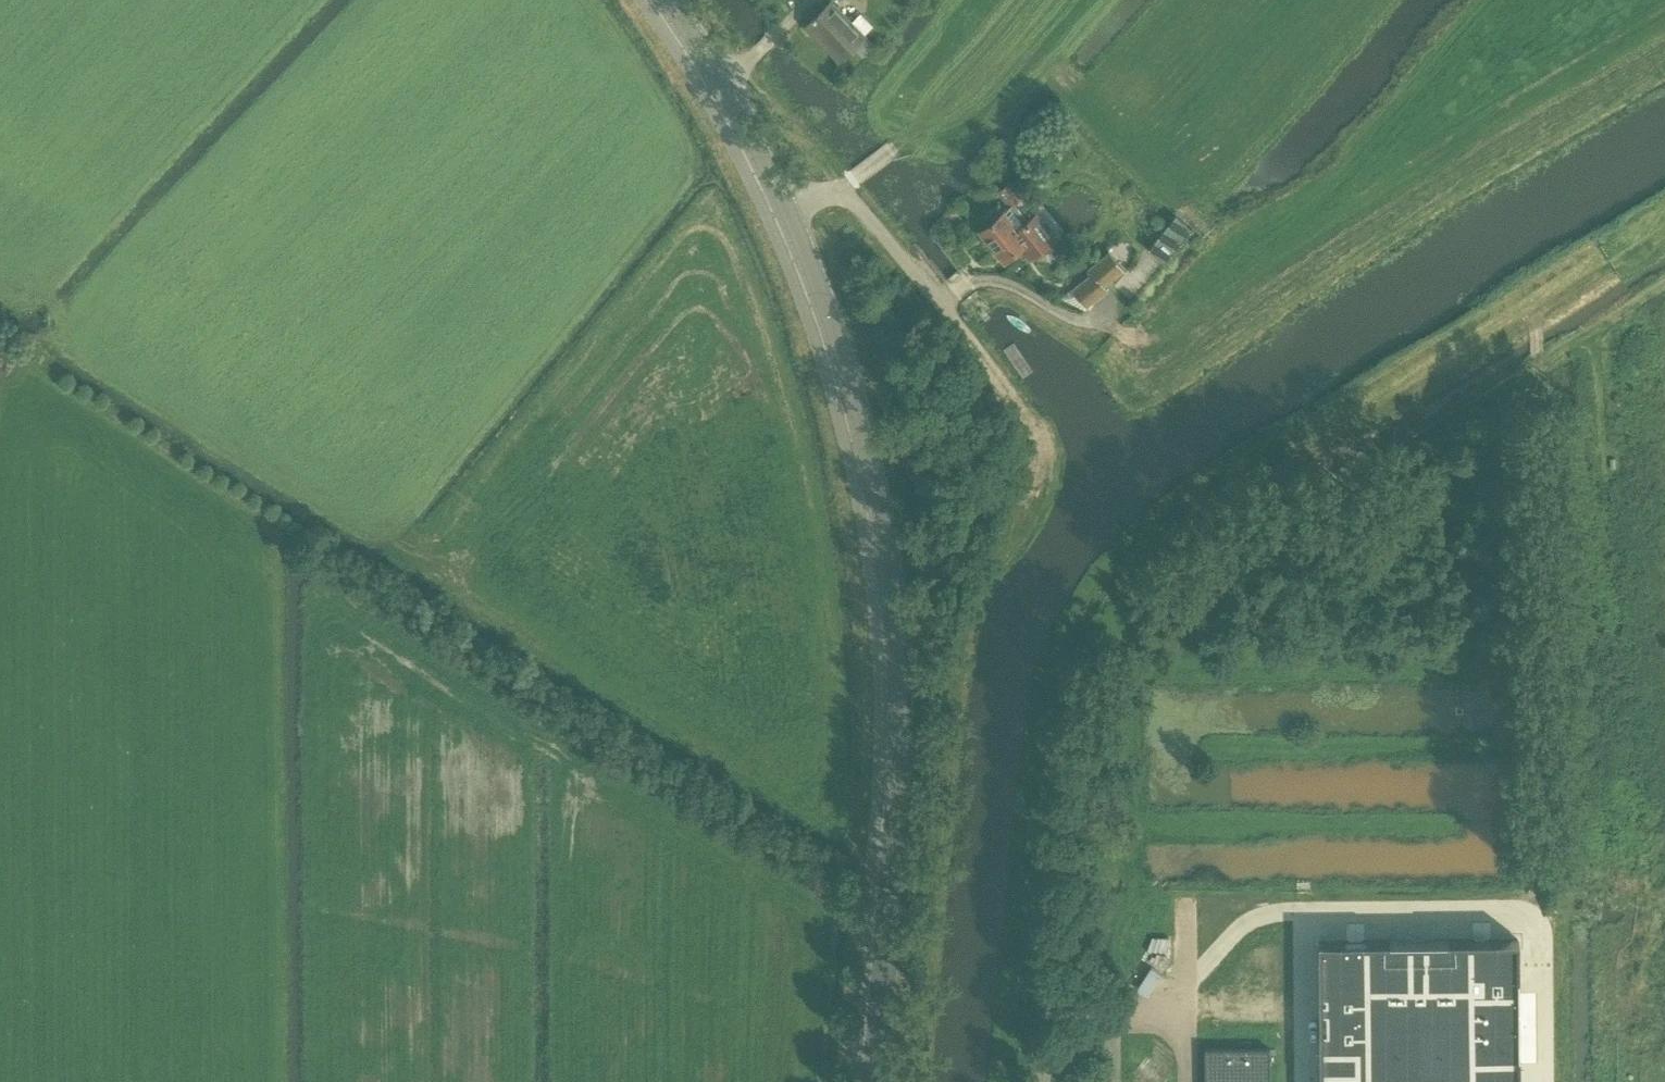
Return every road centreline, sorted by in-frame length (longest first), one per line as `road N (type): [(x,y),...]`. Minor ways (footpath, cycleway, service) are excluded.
road 1 (tertiary): [(874,1081),(905,704),(885,530),(852,395),(784,208)]
road 2 (track): [(31,365),(375,0)]
road 3 (tertiary): [(784,208),(665,0)]
road 4 (unclassified): [(940,304),(835,192),(784,208)]
road 5 (track): [(1043,437),(940,304)]

